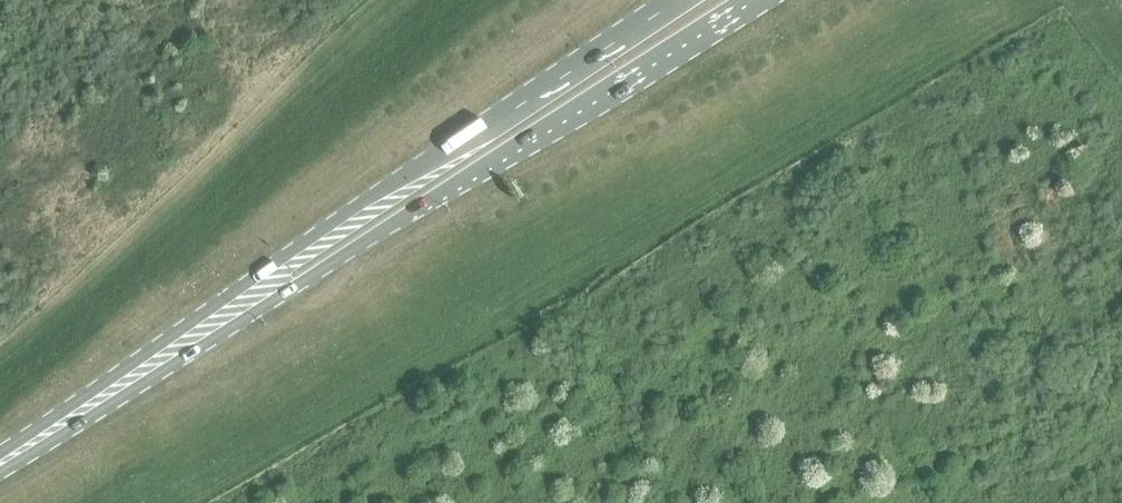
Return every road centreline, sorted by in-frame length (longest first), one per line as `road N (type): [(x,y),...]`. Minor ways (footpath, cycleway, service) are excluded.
road 1 (primary): [(176,352),(752,0)]
road 2 (primary): [(666,0),(284,261),(176,352)]
road 3 (primary): [(0,459),(176,352)]

